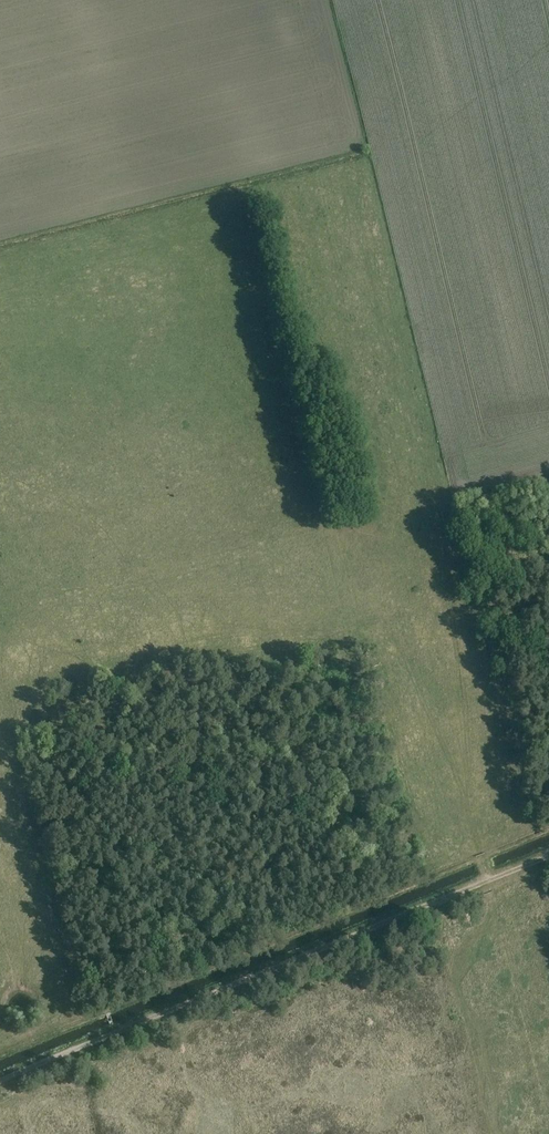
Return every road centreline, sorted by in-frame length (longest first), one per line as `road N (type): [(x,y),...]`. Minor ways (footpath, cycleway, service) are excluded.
road 1 (track): [(0,1081),(548,857)]

